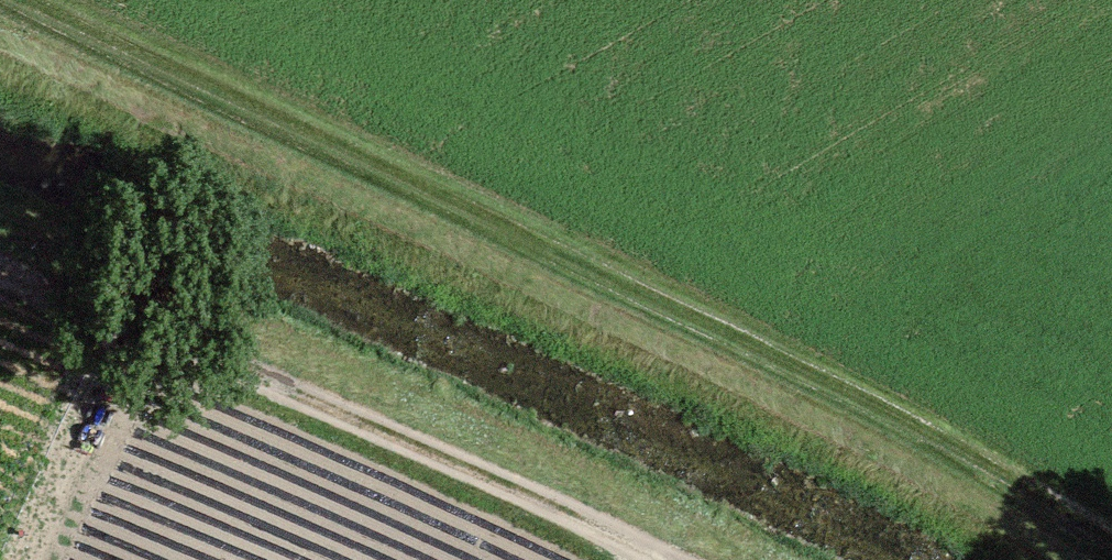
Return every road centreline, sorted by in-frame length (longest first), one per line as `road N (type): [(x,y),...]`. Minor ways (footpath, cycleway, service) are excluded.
road 1 (track): [(0,27),(909,429),(1111,535)]
road 2 (track): [(730,559),(0,231)]

